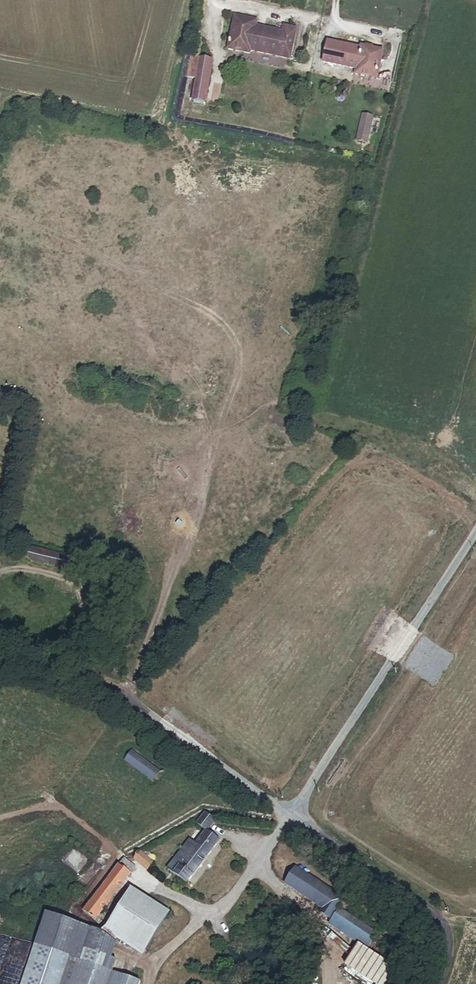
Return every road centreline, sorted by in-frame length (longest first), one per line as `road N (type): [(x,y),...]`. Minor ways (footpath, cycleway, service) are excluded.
road 1 (unclassified): [(291,816),(475,532)]
road 2 (unclassified): [(291,816),(104,688),(0,655)]
road 3 (unclassified): [(440,983),(450,937),(442,919),(291,816)]
road 4 (track): [(169,565),(124,701)]

